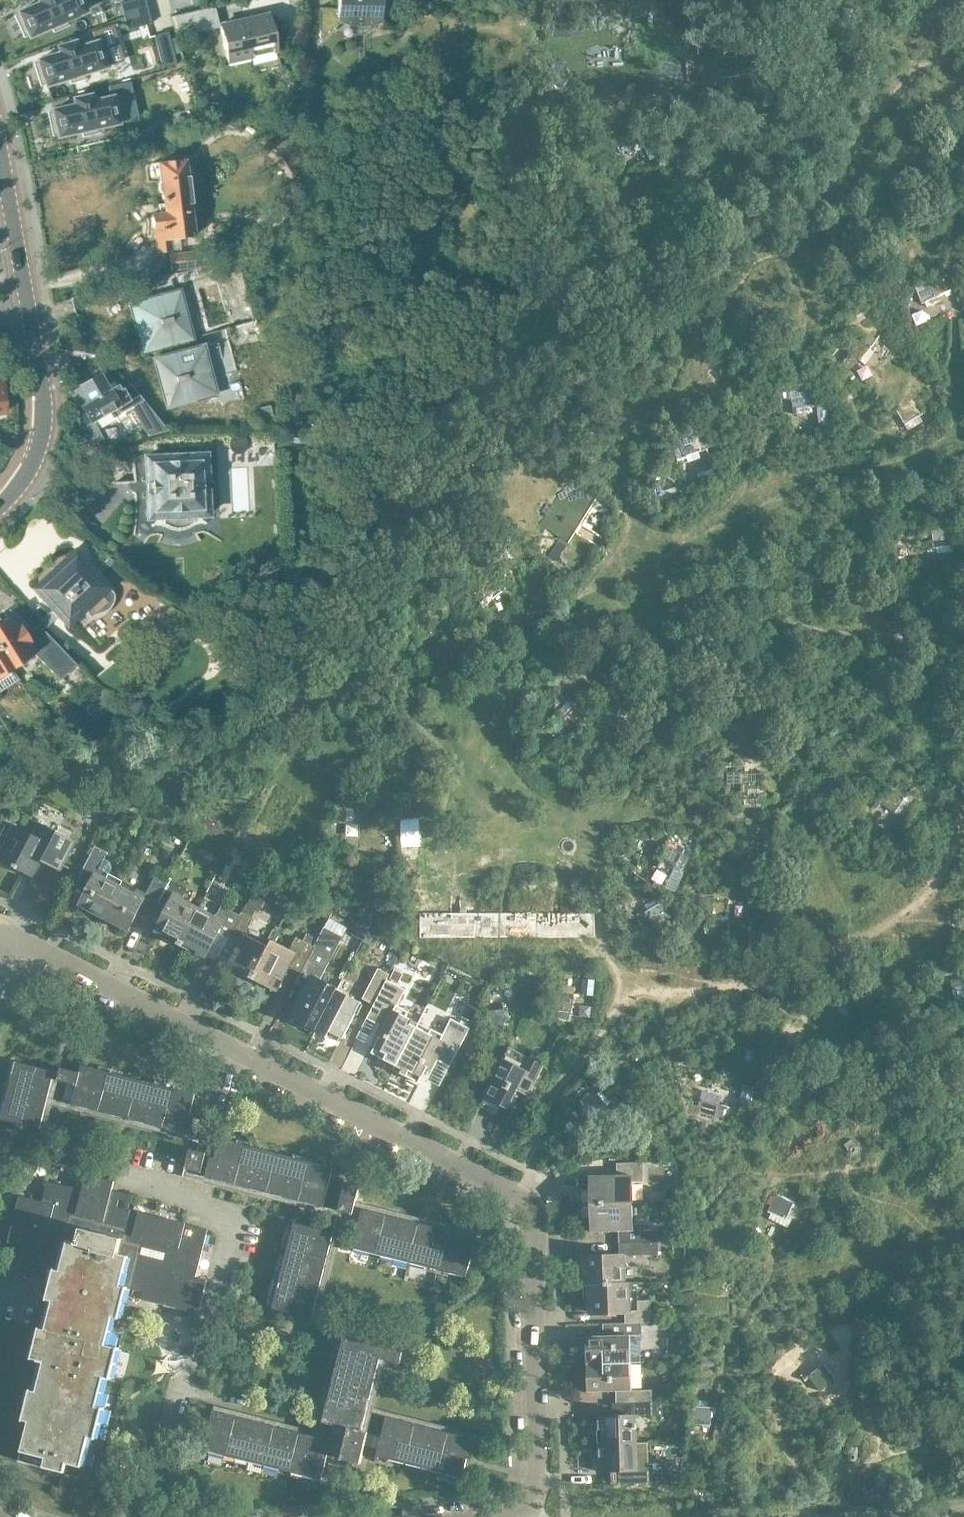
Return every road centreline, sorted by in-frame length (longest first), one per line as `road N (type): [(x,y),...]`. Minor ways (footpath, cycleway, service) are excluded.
road 1 (residential): [(527,1510),(538,1495),(540,1460),(540,1233),(530,1204),(0,930)]
road 2 (secondary): [(0,512),(42,458),(47,401),(0,131)]

